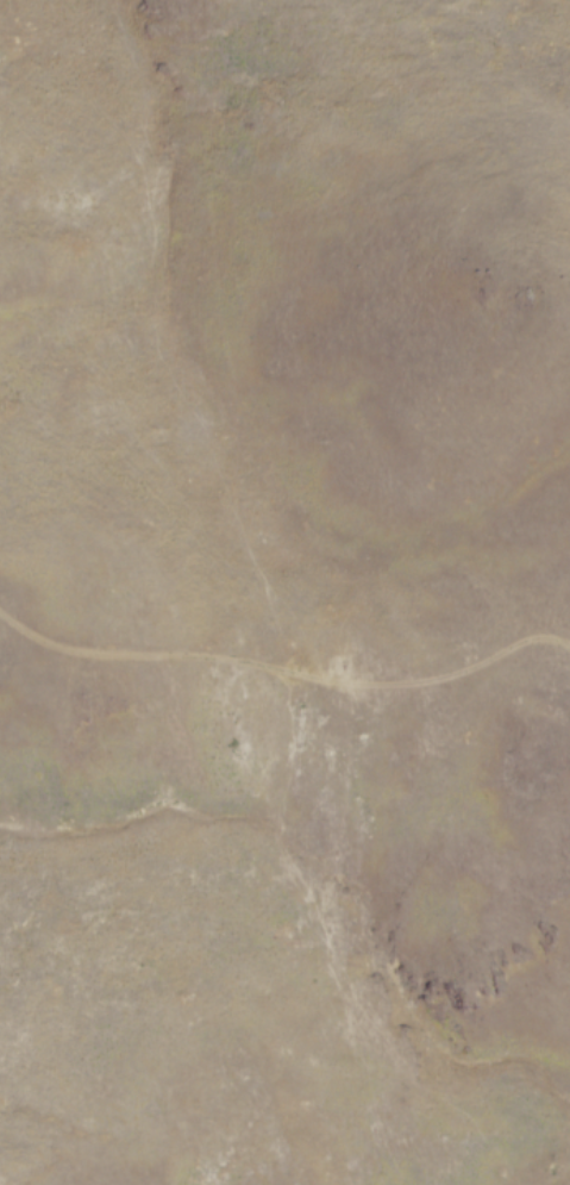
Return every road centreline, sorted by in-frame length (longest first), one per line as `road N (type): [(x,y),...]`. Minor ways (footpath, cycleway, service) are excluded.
road 1 (track): [(0,612),(69,650),(238,657),(376,685),(462,674),(522,642),(569,645)]

